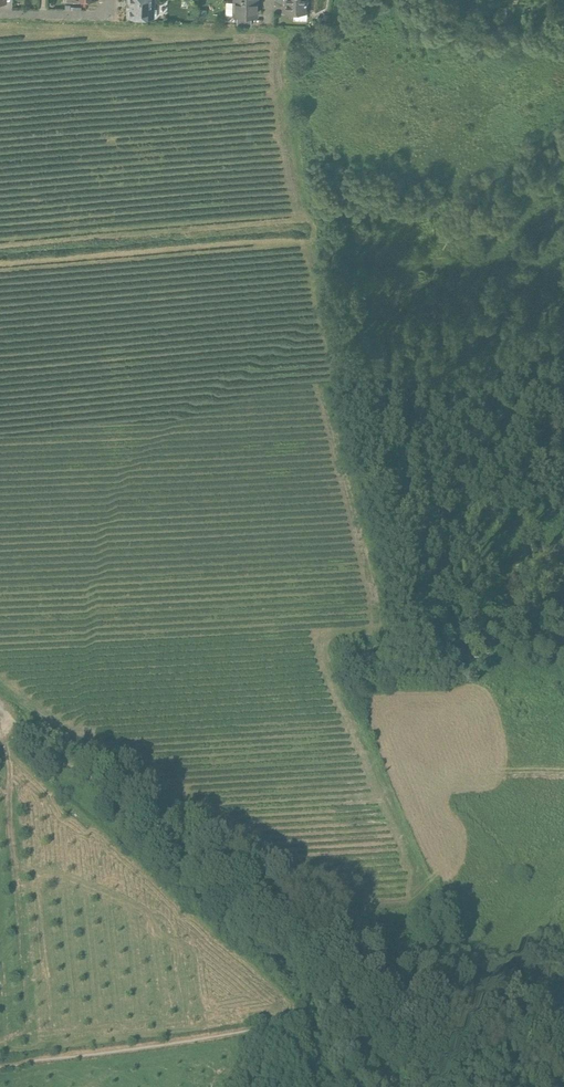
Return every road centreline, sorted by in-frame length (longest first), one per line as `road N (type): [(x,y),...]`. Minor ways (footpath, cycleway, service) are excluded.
road 1 (track): [(0,1033),(304,989),(488,1086)]
road 2 (residential): [(0,51),(115,55),(117,0)]

